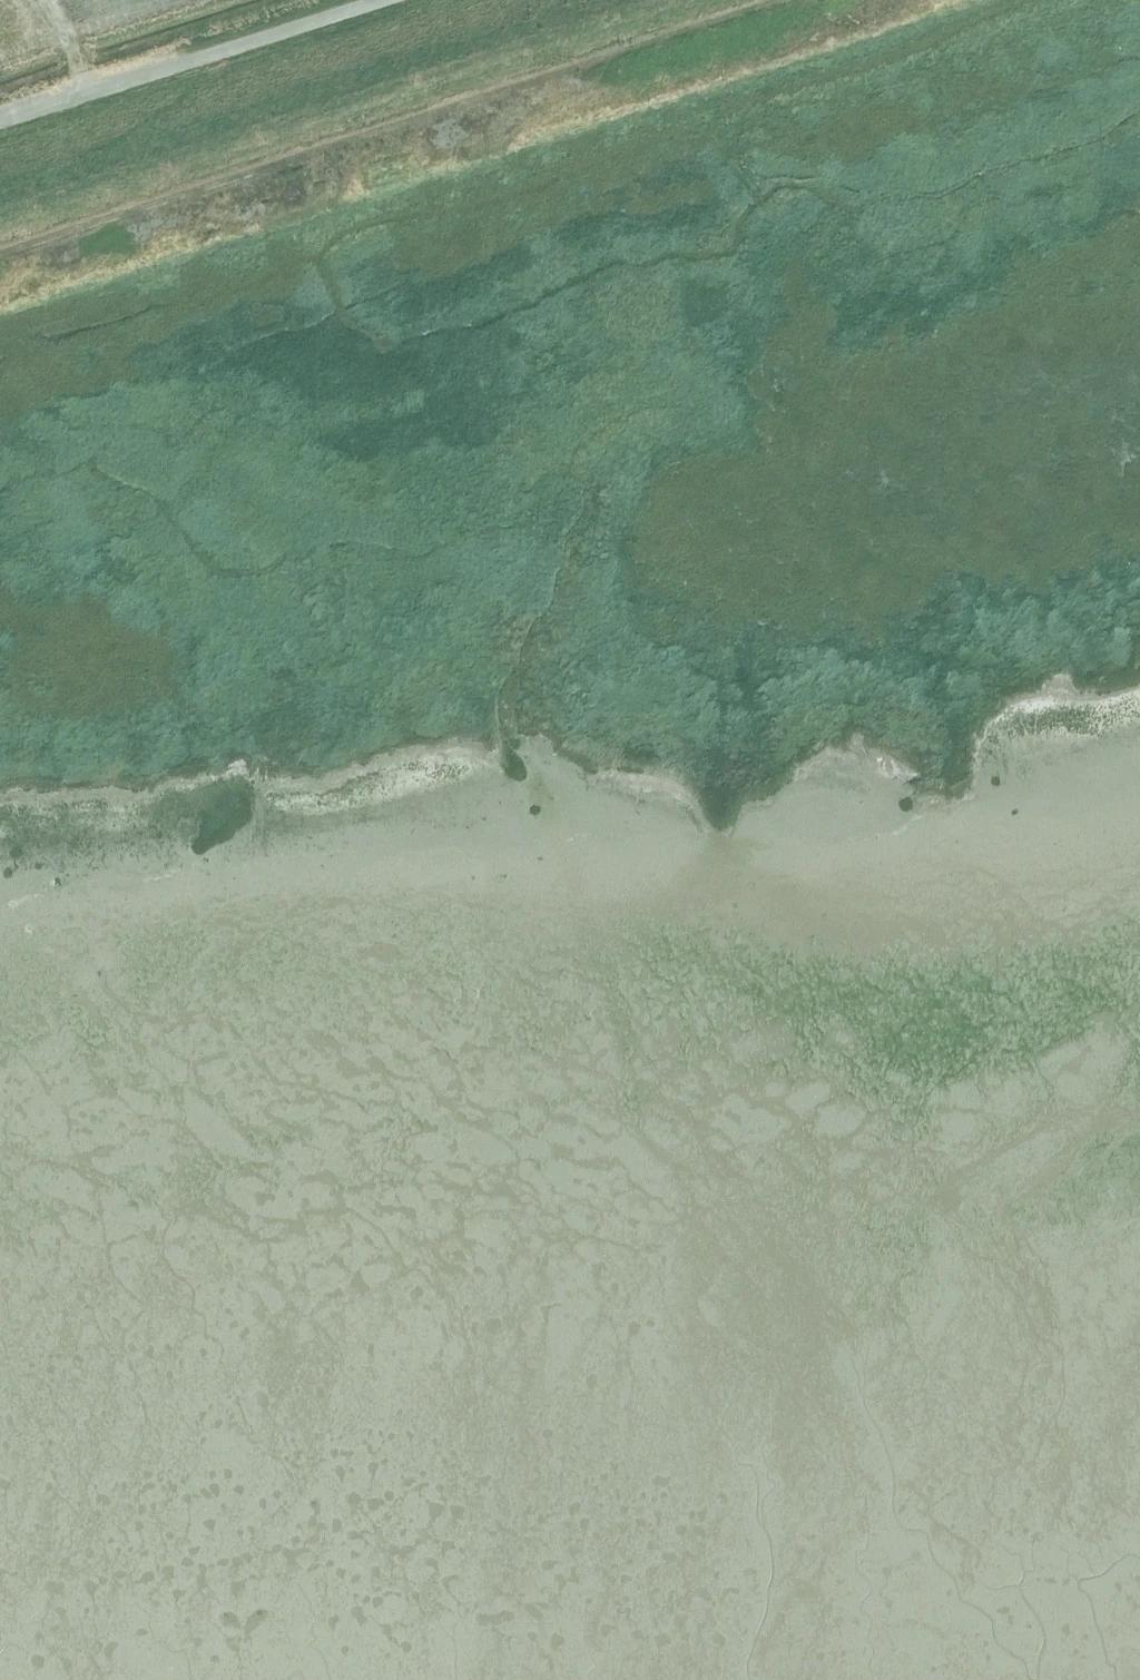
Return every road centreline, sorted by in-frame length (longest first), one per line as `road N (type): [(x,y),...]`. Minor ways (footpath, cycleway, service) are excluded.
road 1 (track): [(786,0),(0,255)]
road 2 (unclassified): [(0,120),(375,0)]

